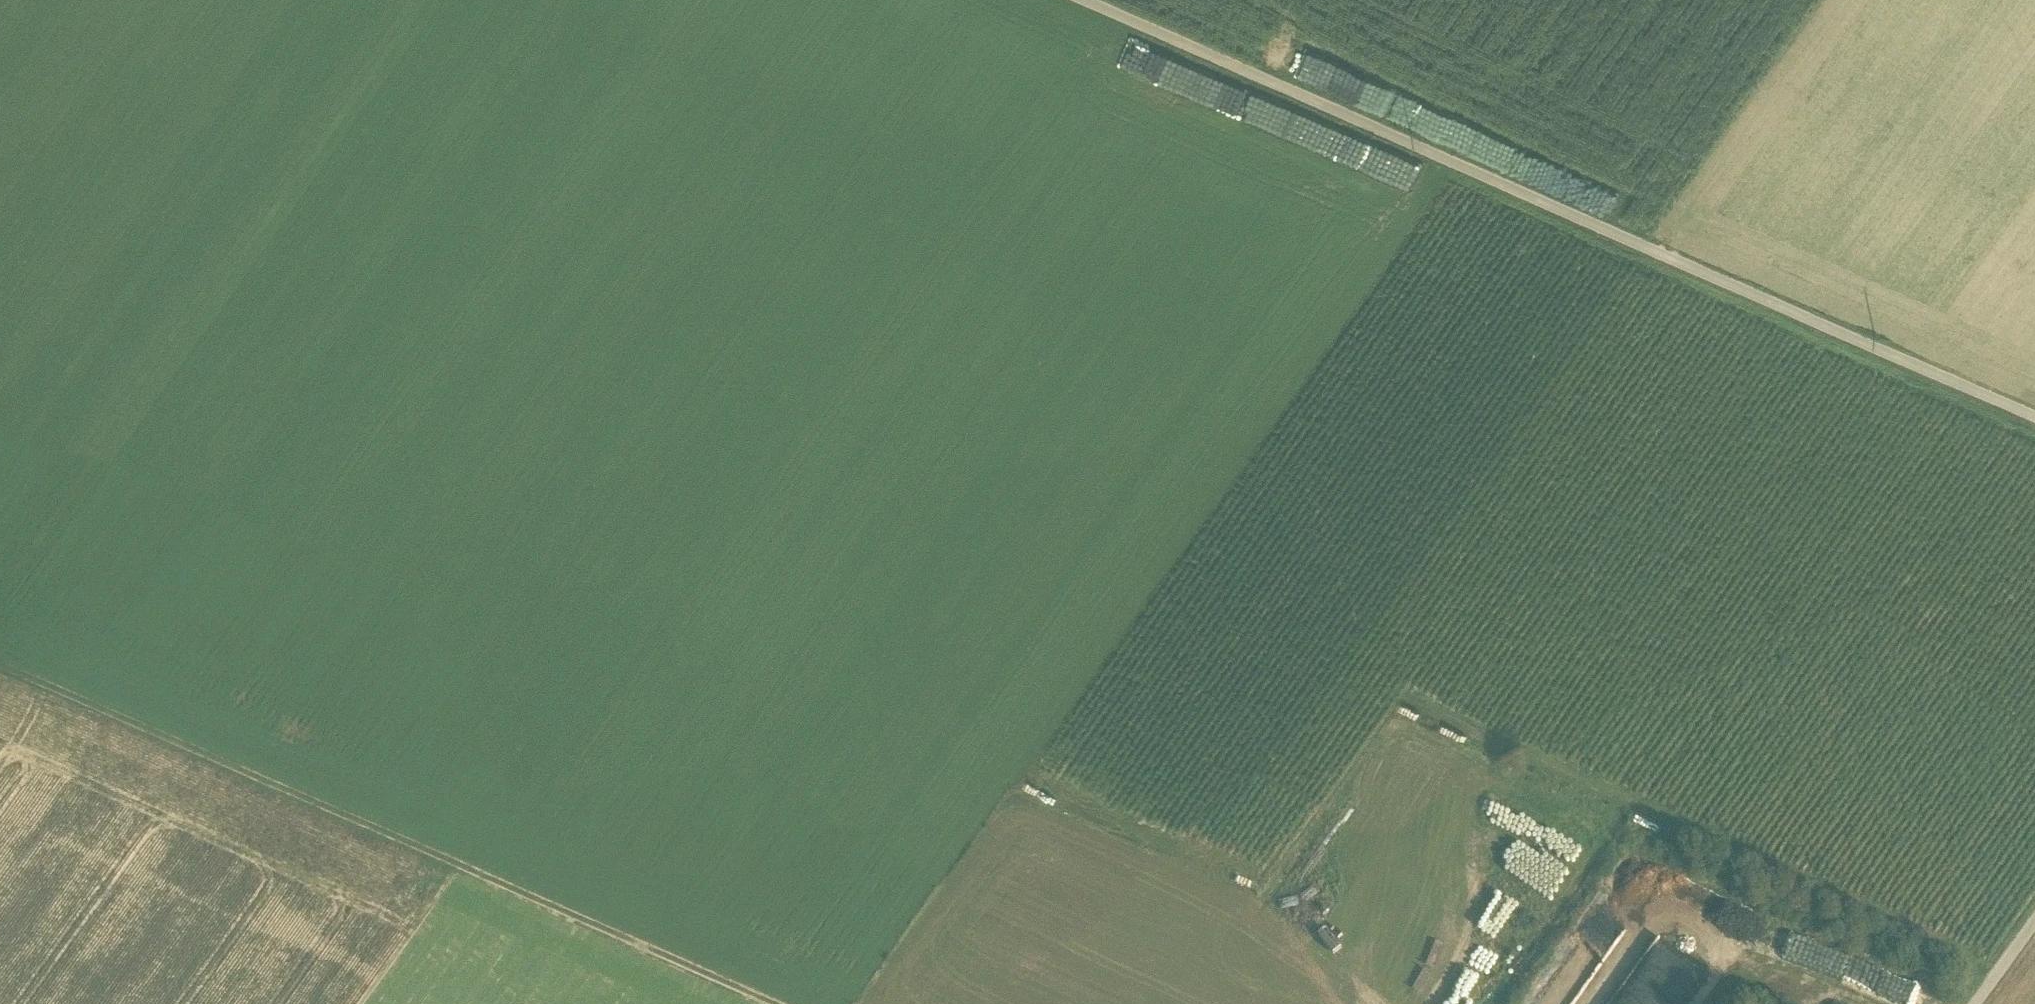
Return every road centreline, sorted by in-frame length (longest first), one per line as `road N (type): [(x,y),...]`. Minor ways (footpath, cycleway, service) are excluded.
road 1 (track): [(2034,417),(1085,0)]
road 2 (track): [(0,668),(770,1003)]

